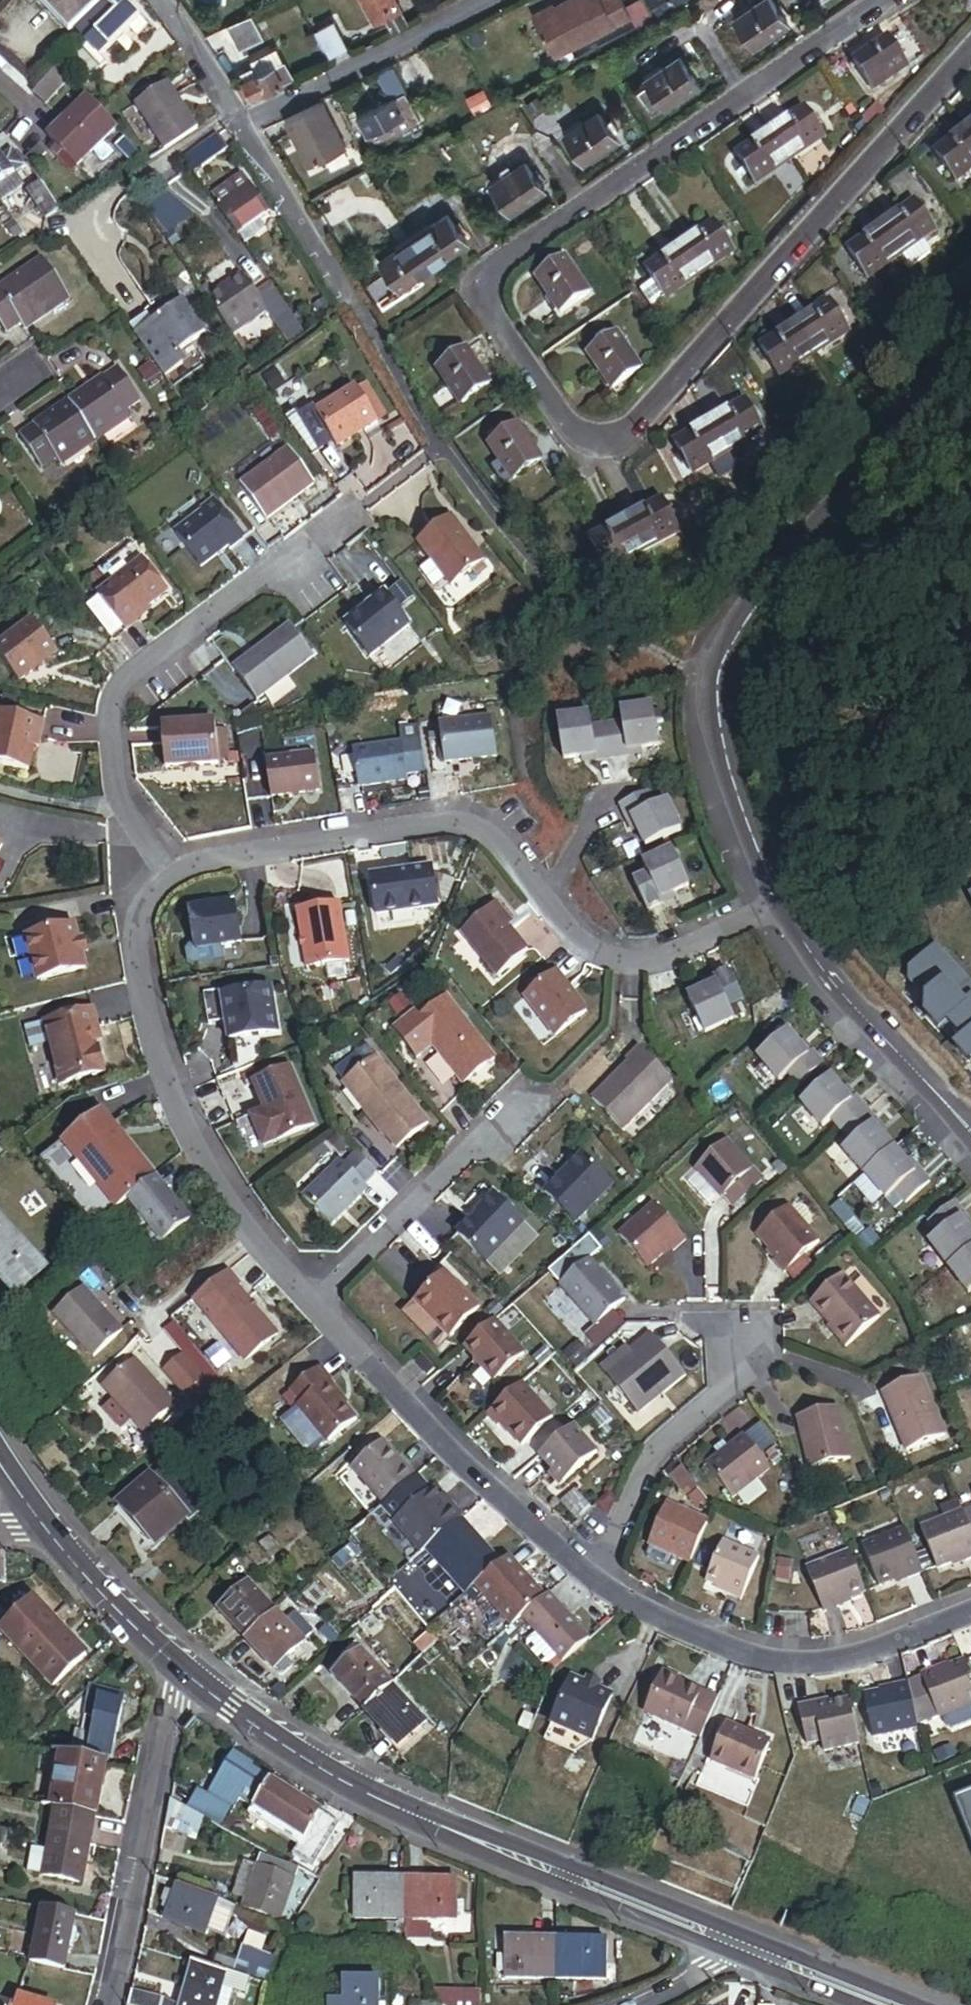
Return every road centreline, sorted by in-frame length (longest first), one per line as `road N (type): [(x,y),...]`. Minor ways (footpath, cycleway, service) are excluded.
road 1 (residential): [(970,51),(650,417),(594,454),(479,291)]
road 2 (residential): [(160,878),(183,861),(212,854),(454,820),(502,838),(594,944),(623,957),(671,954),(767,897)]
road 3 (tertiary): [(177,1663),(229,1708),(337,1774),(750,1949)]
road 4 (residential): [(970,365),(725,653),(717,720),(725,773),(767,897)]
road 5 (residential): [(479,291),(890,0)]
road 6 (residential): [(160,878),(120,812),(123,712),(138,677),(357,509)]
road 7 (residential): [(317,1295),(208,1166),(167,1075),(141,943),(142,905),(160,878)]
road 8 (residential): [(970,1615),(860,1660),(765,1662),(719,1647),(595,1579)]
road 9 (residential): [(595,1579),(476,1467),(317,1295)]
road 10 (residential): [(156,0),(191,41),(371,333)]
road 11 (residential): [(109,2004),(177,1663)]
road 12 (residential): [(767,897),(810,970),(970,1146)]
road 13 (residential): [(595,1579),(650,1463),(717,1404),(748,1336)]
road 14 (residential): [(317,1295),(510,1113)]
road 15 (tertiary): [(45,1532),(177,1663)]
road 16 (tertiary): [(750,1949),(888,2004)]
road 17 (residential): [(627,2004),(750,1949)]

